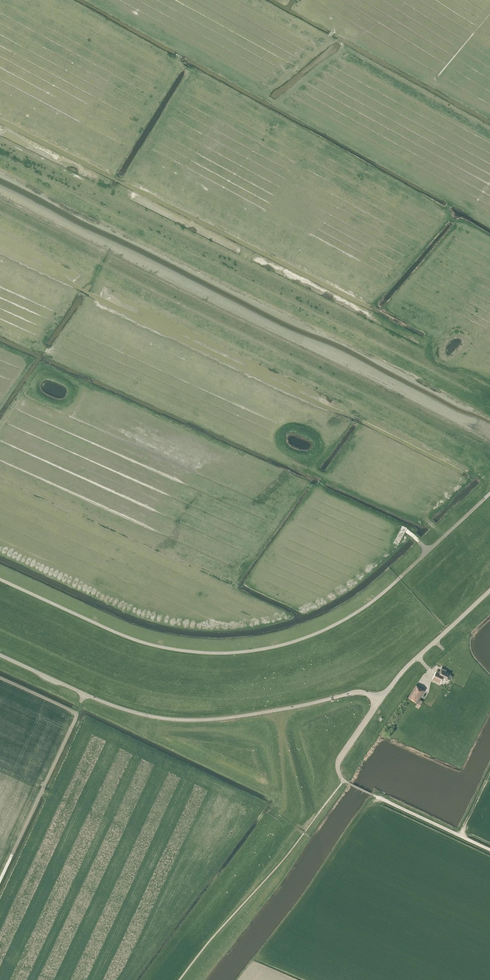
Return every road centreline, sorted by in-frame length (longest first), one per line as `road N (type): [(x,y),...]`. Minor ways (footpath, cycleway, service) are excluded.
road 1 (unclassified): [(0,655),(155,717),(239,716),(359,691),(381,699),(489,589)]
road 2 (track): [(0,877),(85,692)]
road 3 (unclassified): [(489,849),(375,796)]

